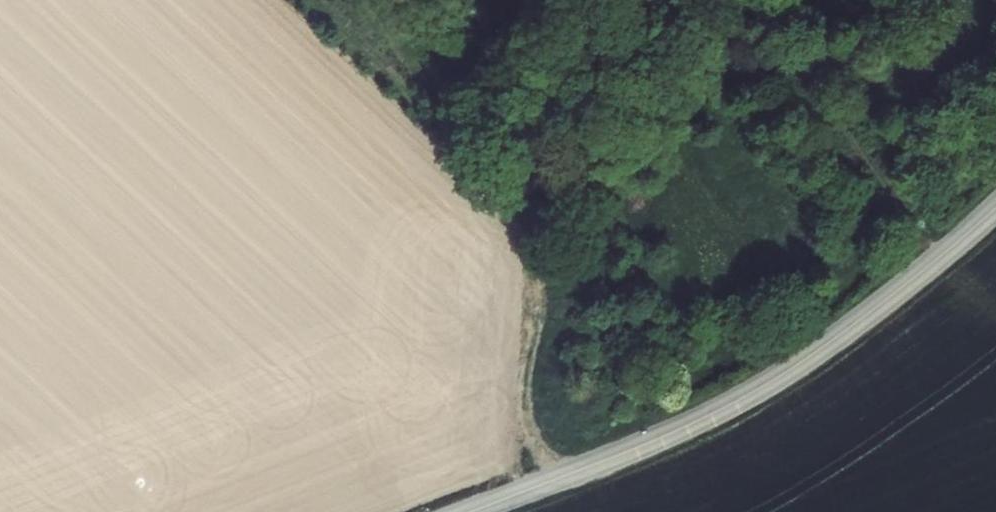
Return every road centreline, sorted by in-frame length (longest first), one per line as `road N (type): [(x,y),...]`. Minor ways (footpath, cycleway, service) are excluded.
road 1 (tertiary): [(475,511),(671,434),(768,383),(885,303),(995,208)]

